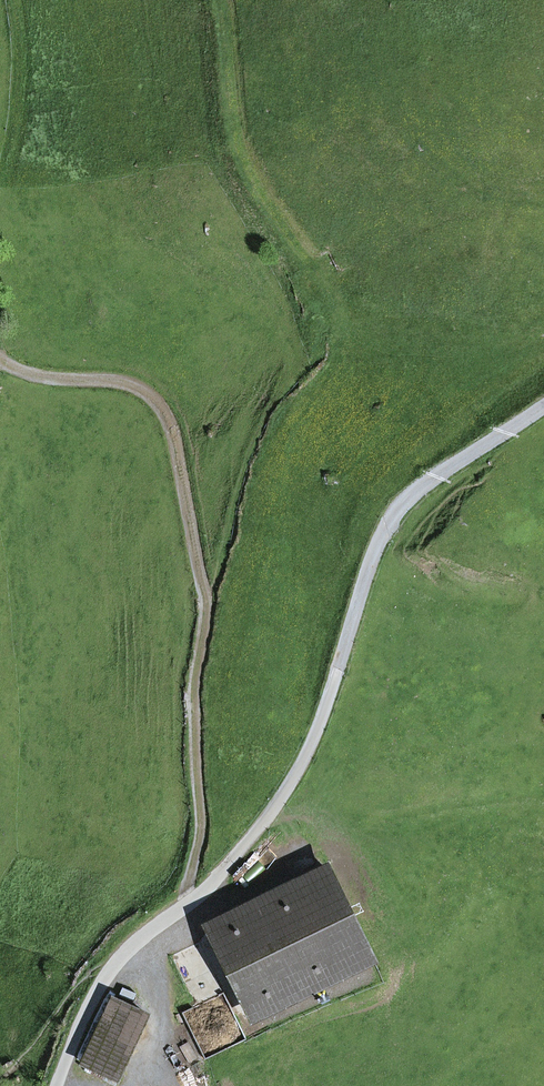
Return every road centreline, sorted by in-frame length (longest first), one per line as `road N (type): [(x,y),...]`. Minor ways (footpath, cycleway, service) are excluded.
road 1 (track): [(186,903),(201,833),(195,687),(208,612),(174,435),(157,402),(134,386),(38,378),(0,362)]
road 2 (track): [(218,876),(307,757),(395,516),(460,459),(543,407)]
road 3 (residential): [(54,1085),(103,973),(218,876)]
road 4 (track): [(16,0),(17,93),(0,179)]

